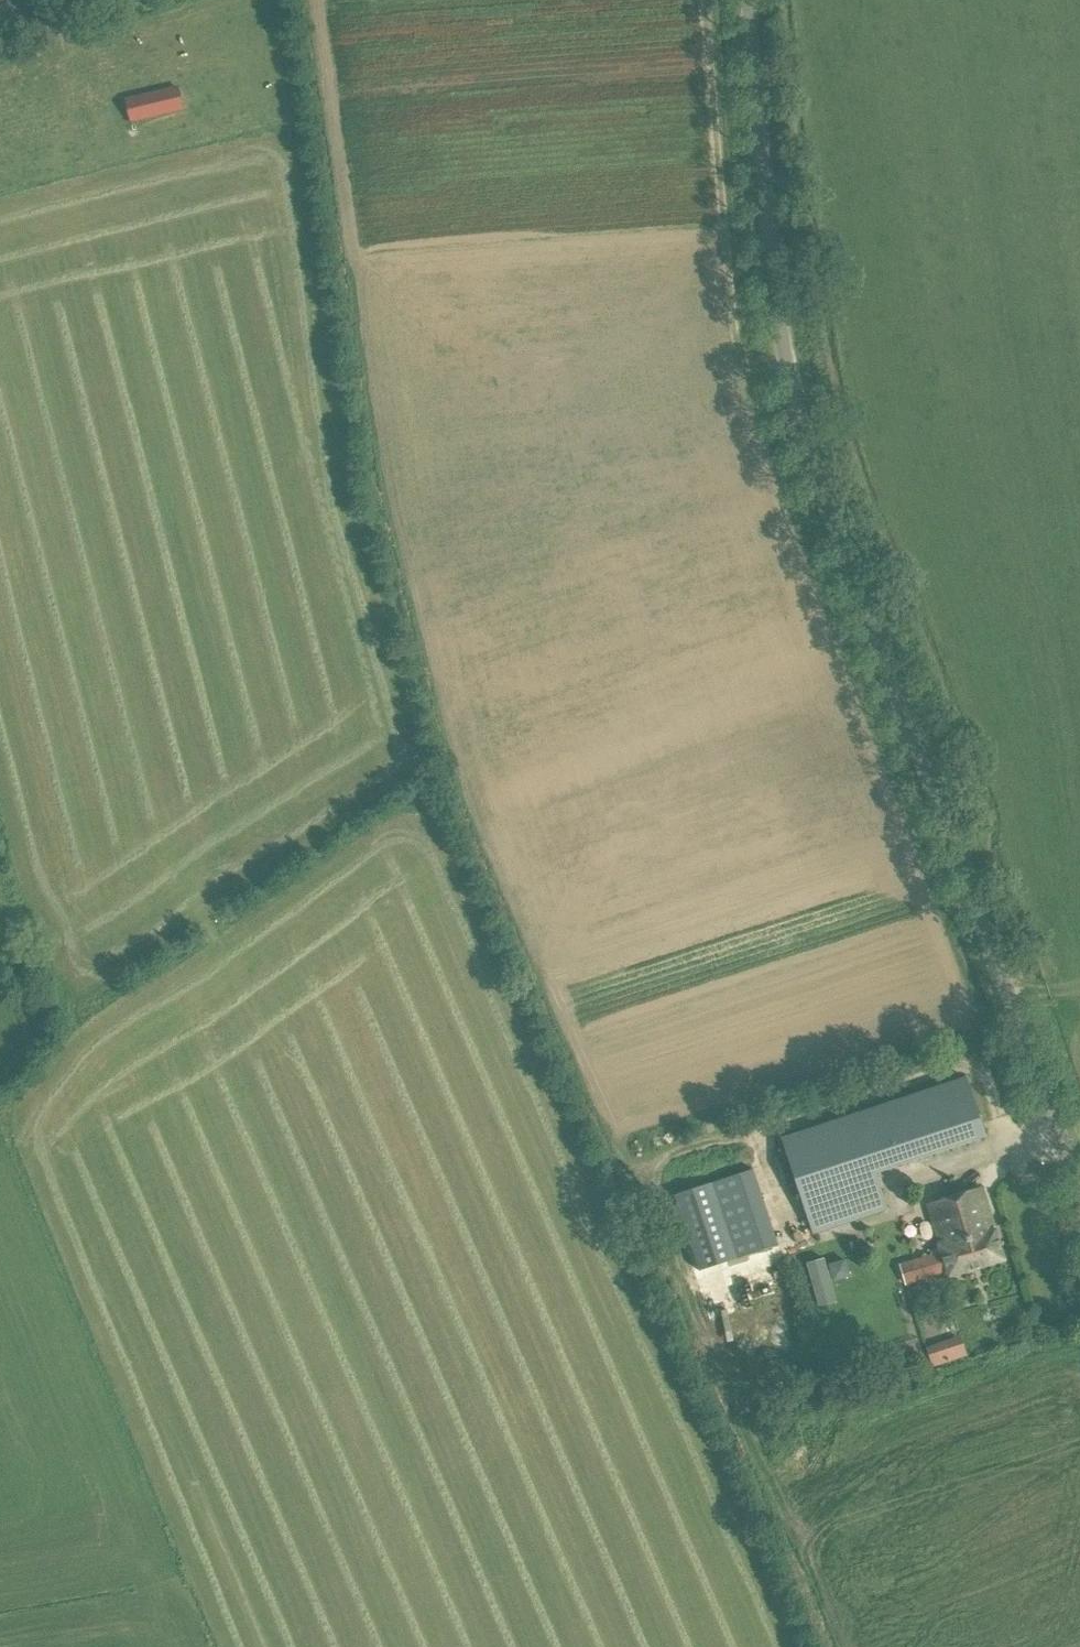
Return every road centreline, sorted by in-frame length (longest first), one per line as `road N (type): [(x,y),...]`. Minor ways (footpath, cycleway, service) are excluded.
road 1 (unclassified): [(1079,1187),(787,382),(758,0)]

